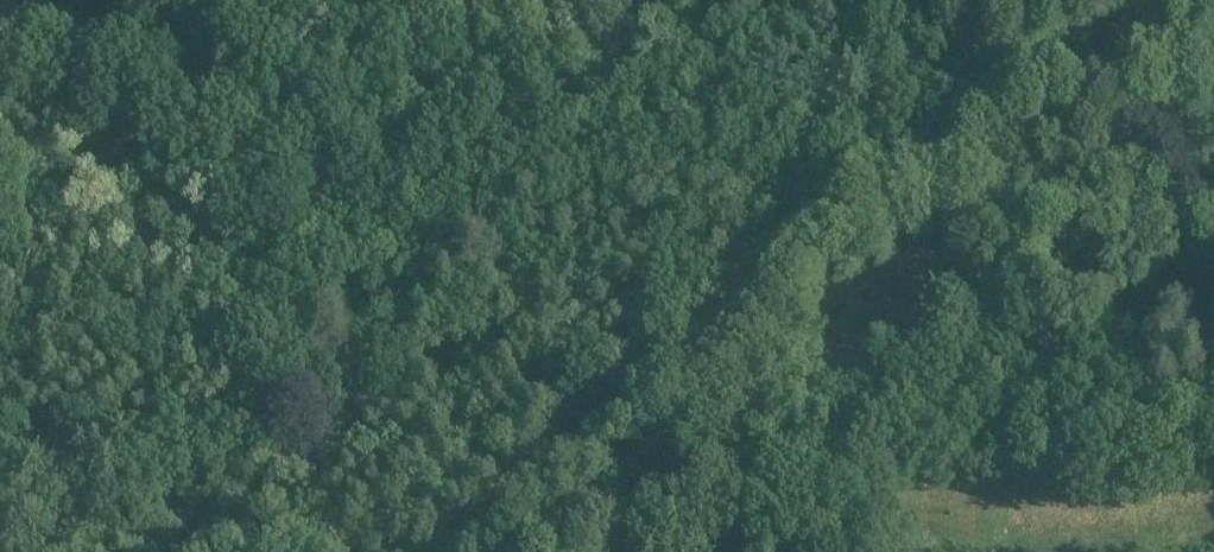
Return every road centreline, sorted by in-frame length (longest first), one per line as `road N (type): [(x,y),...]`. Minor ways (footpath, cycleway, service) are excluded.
road 1 (track): [(302,551),(304,497),(268,410),(89,164),(0,89)]

